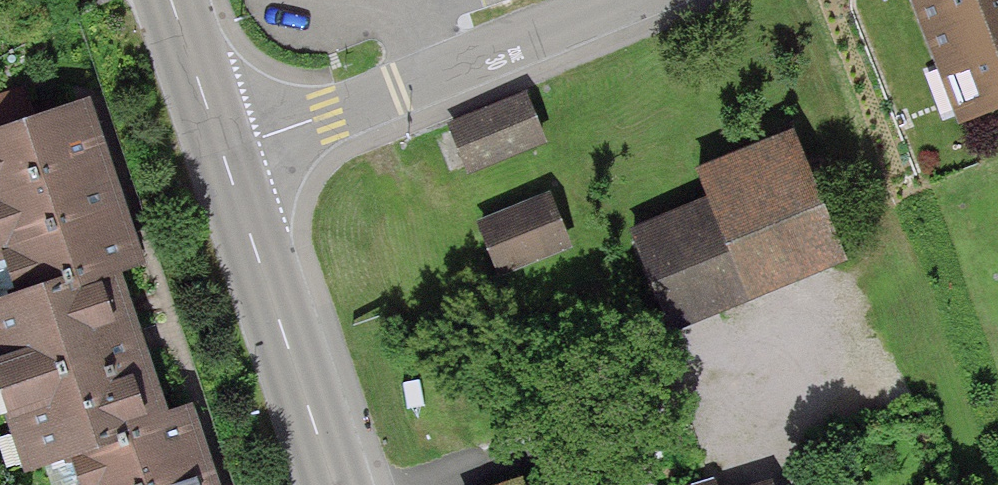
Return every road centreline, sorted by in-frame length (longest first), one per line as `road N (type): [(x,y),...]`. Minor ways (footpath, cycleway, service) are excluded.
road 1 (residential): [(625,0),(222,155)]
road 2 (primary): [(222,155),(328,484)]
road 3 (primary): [(170,0),(222,155)]

